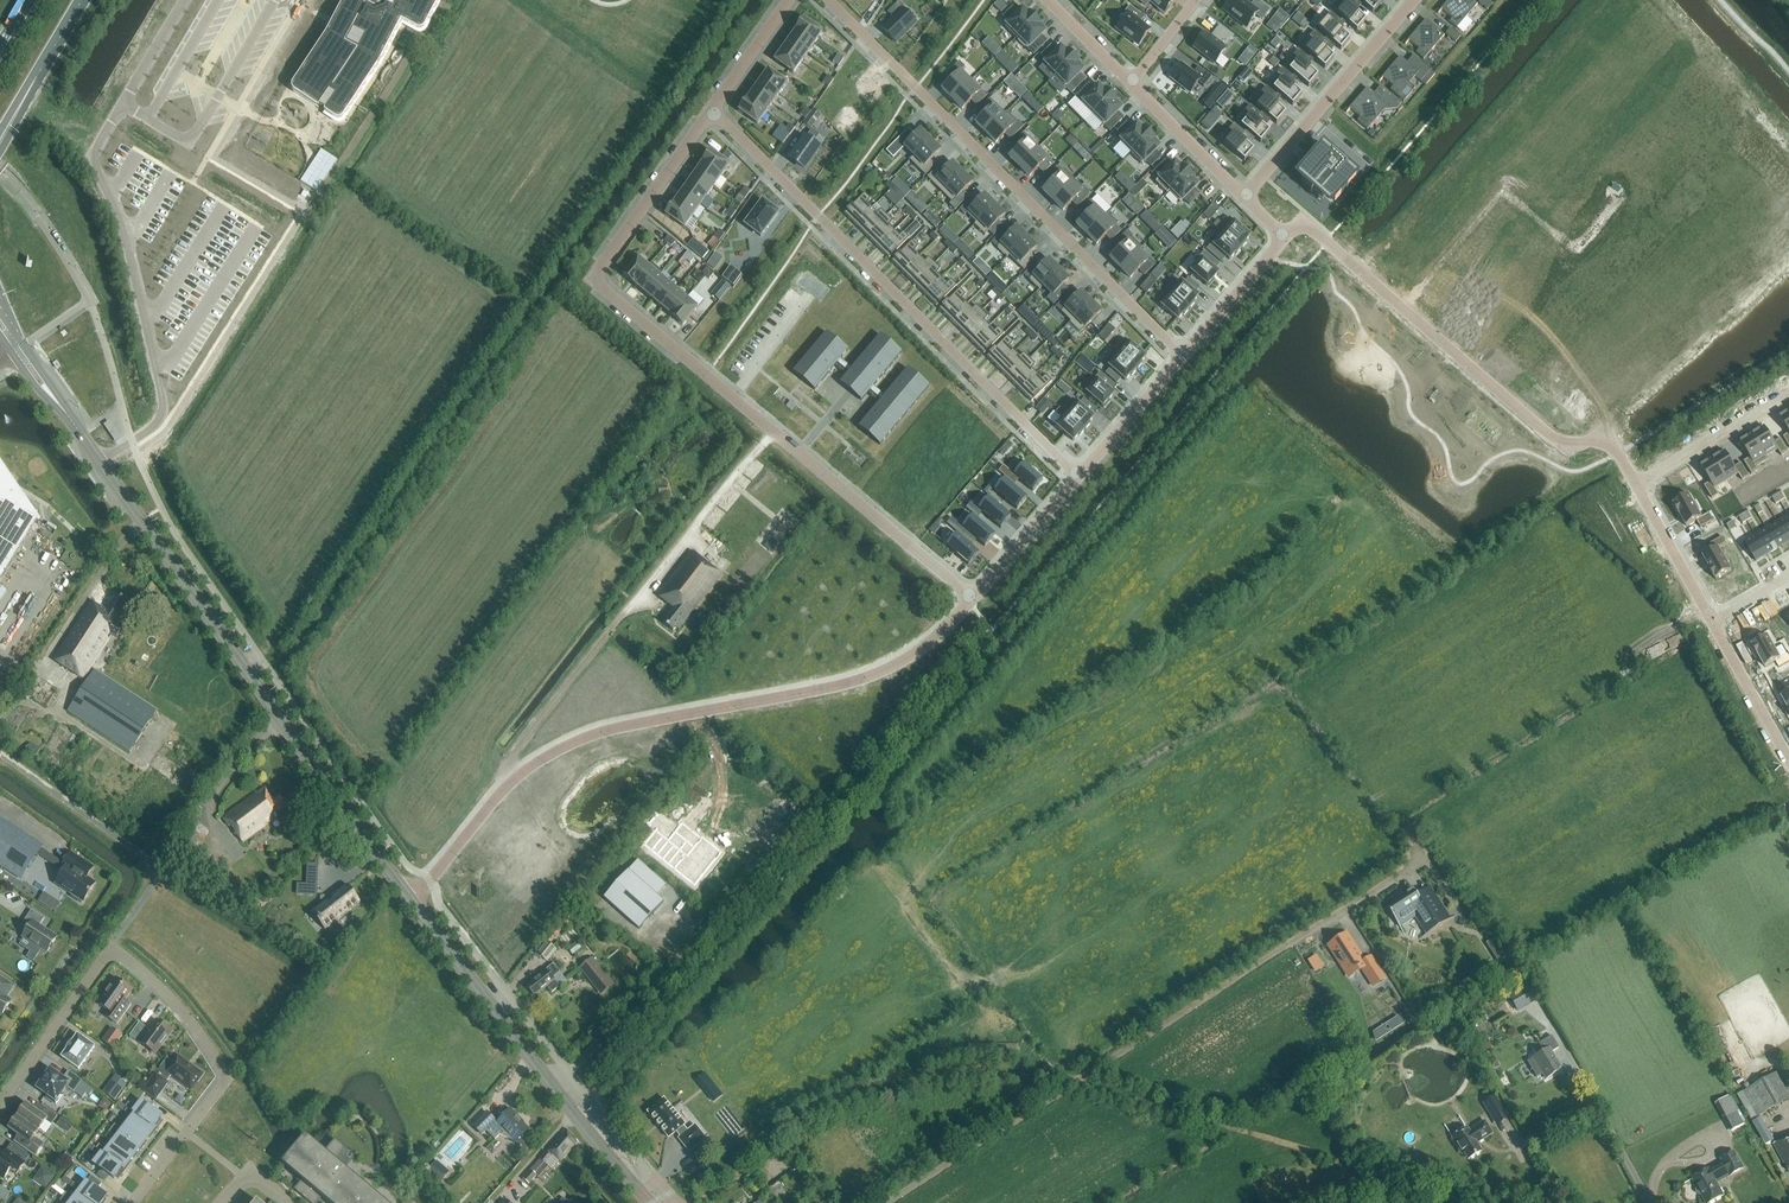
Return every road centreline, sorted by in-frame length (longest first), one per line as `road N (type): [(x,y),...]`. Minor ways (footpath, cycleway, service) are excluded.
road 1 (residential): [(973,599),(592,279),(711,109)]
road 2 (unclassified): [(973,599),(923,647),(860,679),(617,728),(557,750),(504,790),(410,899)]
road 3 (track): [(885,1202),(1410,872)]
road 4 (residential): [(1155,1008),(1248,928),(1349,871),(1403,805),(1627,674)]
road 5 (residential): [(1055,842),(1551,537)]
road 6 (secondary): [(410,899),(99,463)]
road 7 (unclassified): [(186,0),(92,161),(126,235),(164,403),(160,421),(99,463)]
road 8 (residential): [(711,109),(1079,477)]
road 9 (residential): [(829,0),(1182,356)]
road 10 (unclassified): [(1636,484),(1607,444),(1556,441),(1301,219),(1285,236)]
road 11 (secondary): [(651,1202),(410,899)]
road 12 (residential): [(0,1106),(112,949),(184,1012),(217,1057),(222,1089)]
road 13 (residential): [(1414,0),(1244,197)]
road 14 (residential): [(1206,1202),(1227,1124),(1155,1008)]
road 15 (residential): [(890,946),(1055,842)]
road 16 (residential): [(1155,1008),(1119,937),(1055,842)]
road 17 (residential): [(1636,484),(1788,390)]
road 18 (unclassified): [(1079,477),(973,599)]
road 19 (residential): [(1244,197),(1131,83)]
road 20 (unclassified): [(1182,356),(1079,477)]
road 21 (unclassified): [(1285,236),(1182,356)]
road 22 (unclassified): [(1713,622),(1636,484)]
road 23 (residential): [(1627,674),(1551,537)]
road 24 (unclassified): [(1788,757),(1713,622)]
road 25 (residential): [(222,1089),(131,1202)]
road 26 (primary): [(13,117),(82,0)]
road 27 (residential): [(711,109),(789,0)]

